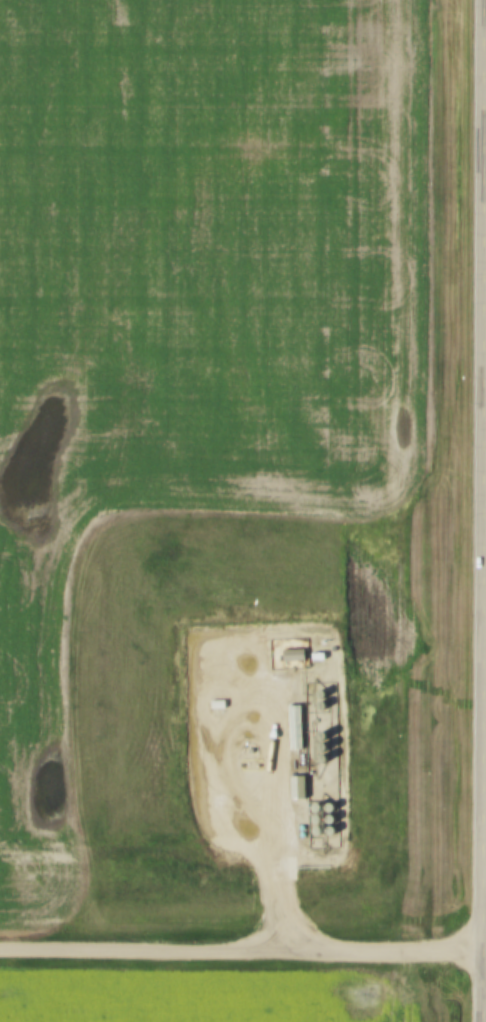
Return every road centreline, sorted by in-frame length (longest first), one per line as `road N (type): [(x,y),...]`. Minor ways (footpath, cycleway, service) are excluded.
road 1 (secondary): [(485,1021),(485,0)]
road 2 (residential): [(0,950),(485,951)]

